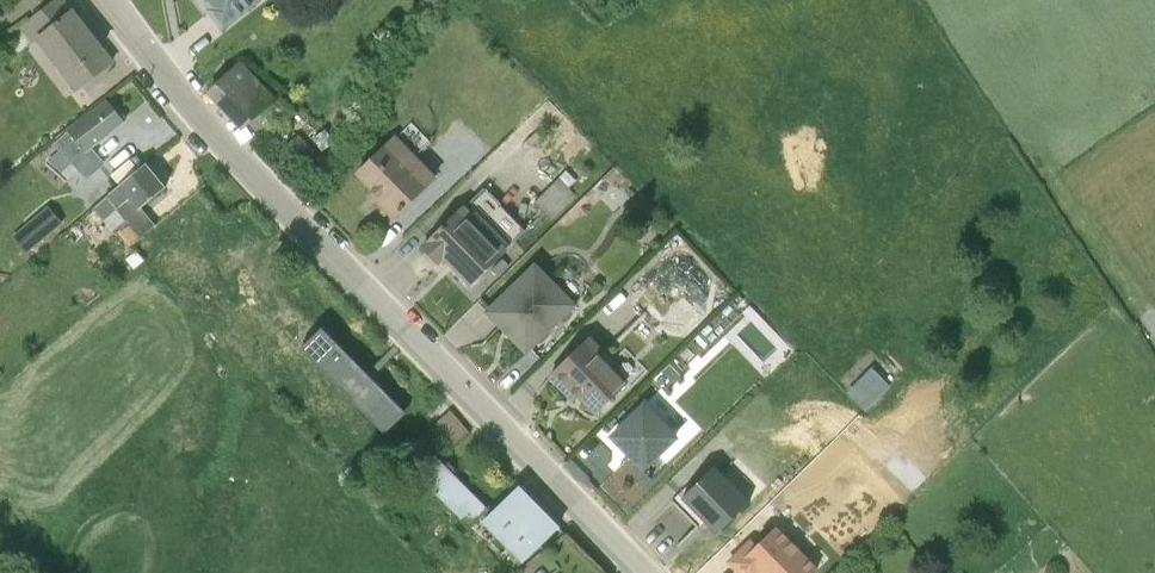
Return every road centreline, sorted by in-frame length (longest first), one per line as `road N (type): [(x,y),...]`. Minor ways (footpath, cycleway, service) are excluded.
road 1 (tertiary): [(106,0),(203,123),(641,572)]

